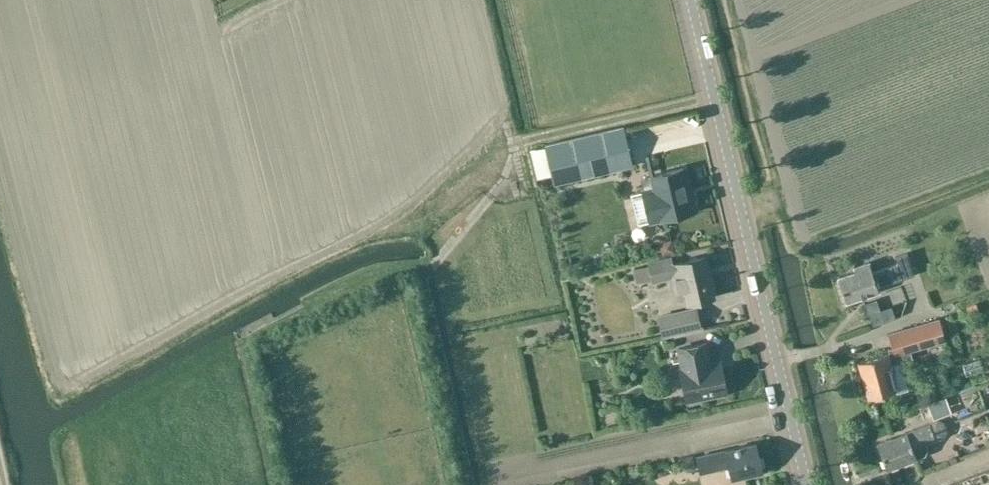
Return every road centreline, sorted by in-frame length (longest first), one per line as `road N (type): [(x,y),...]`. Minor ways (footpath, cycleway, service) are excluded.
road 1 (tertiary): [(807,484),(693,0)]
road 2 (track): [(715,94),(517,144),(500,184),(435,264)]

